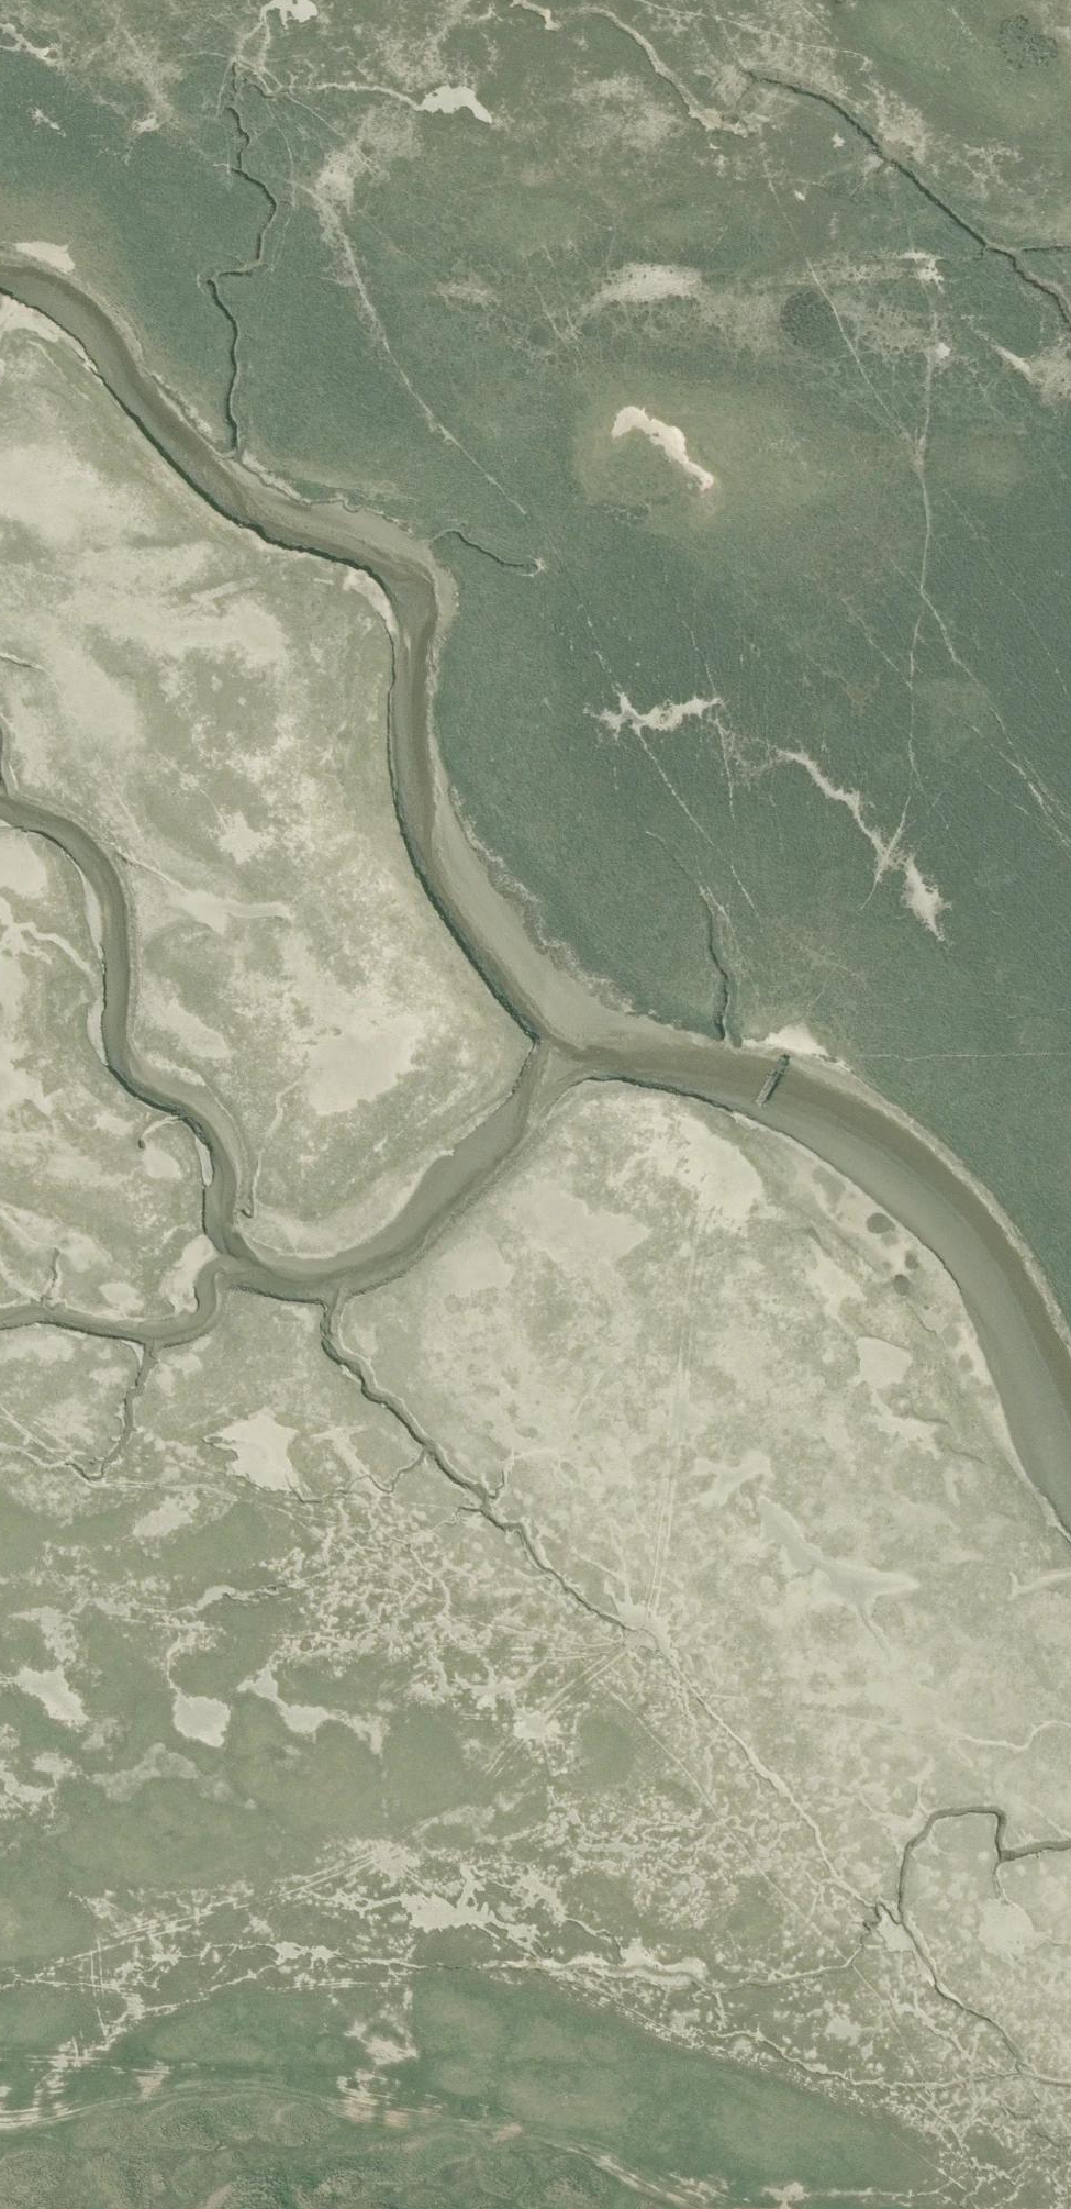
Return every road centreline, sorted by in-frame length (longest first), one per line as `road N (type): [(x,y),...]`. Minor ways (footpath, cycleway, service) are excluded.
road 1 (track): [(714,2208),(558,2144),(376,2092),(244,2076),(0,2096)]
road 2 (track): [(111,2083),(79,1917),(14,1855),(0,1830)]

